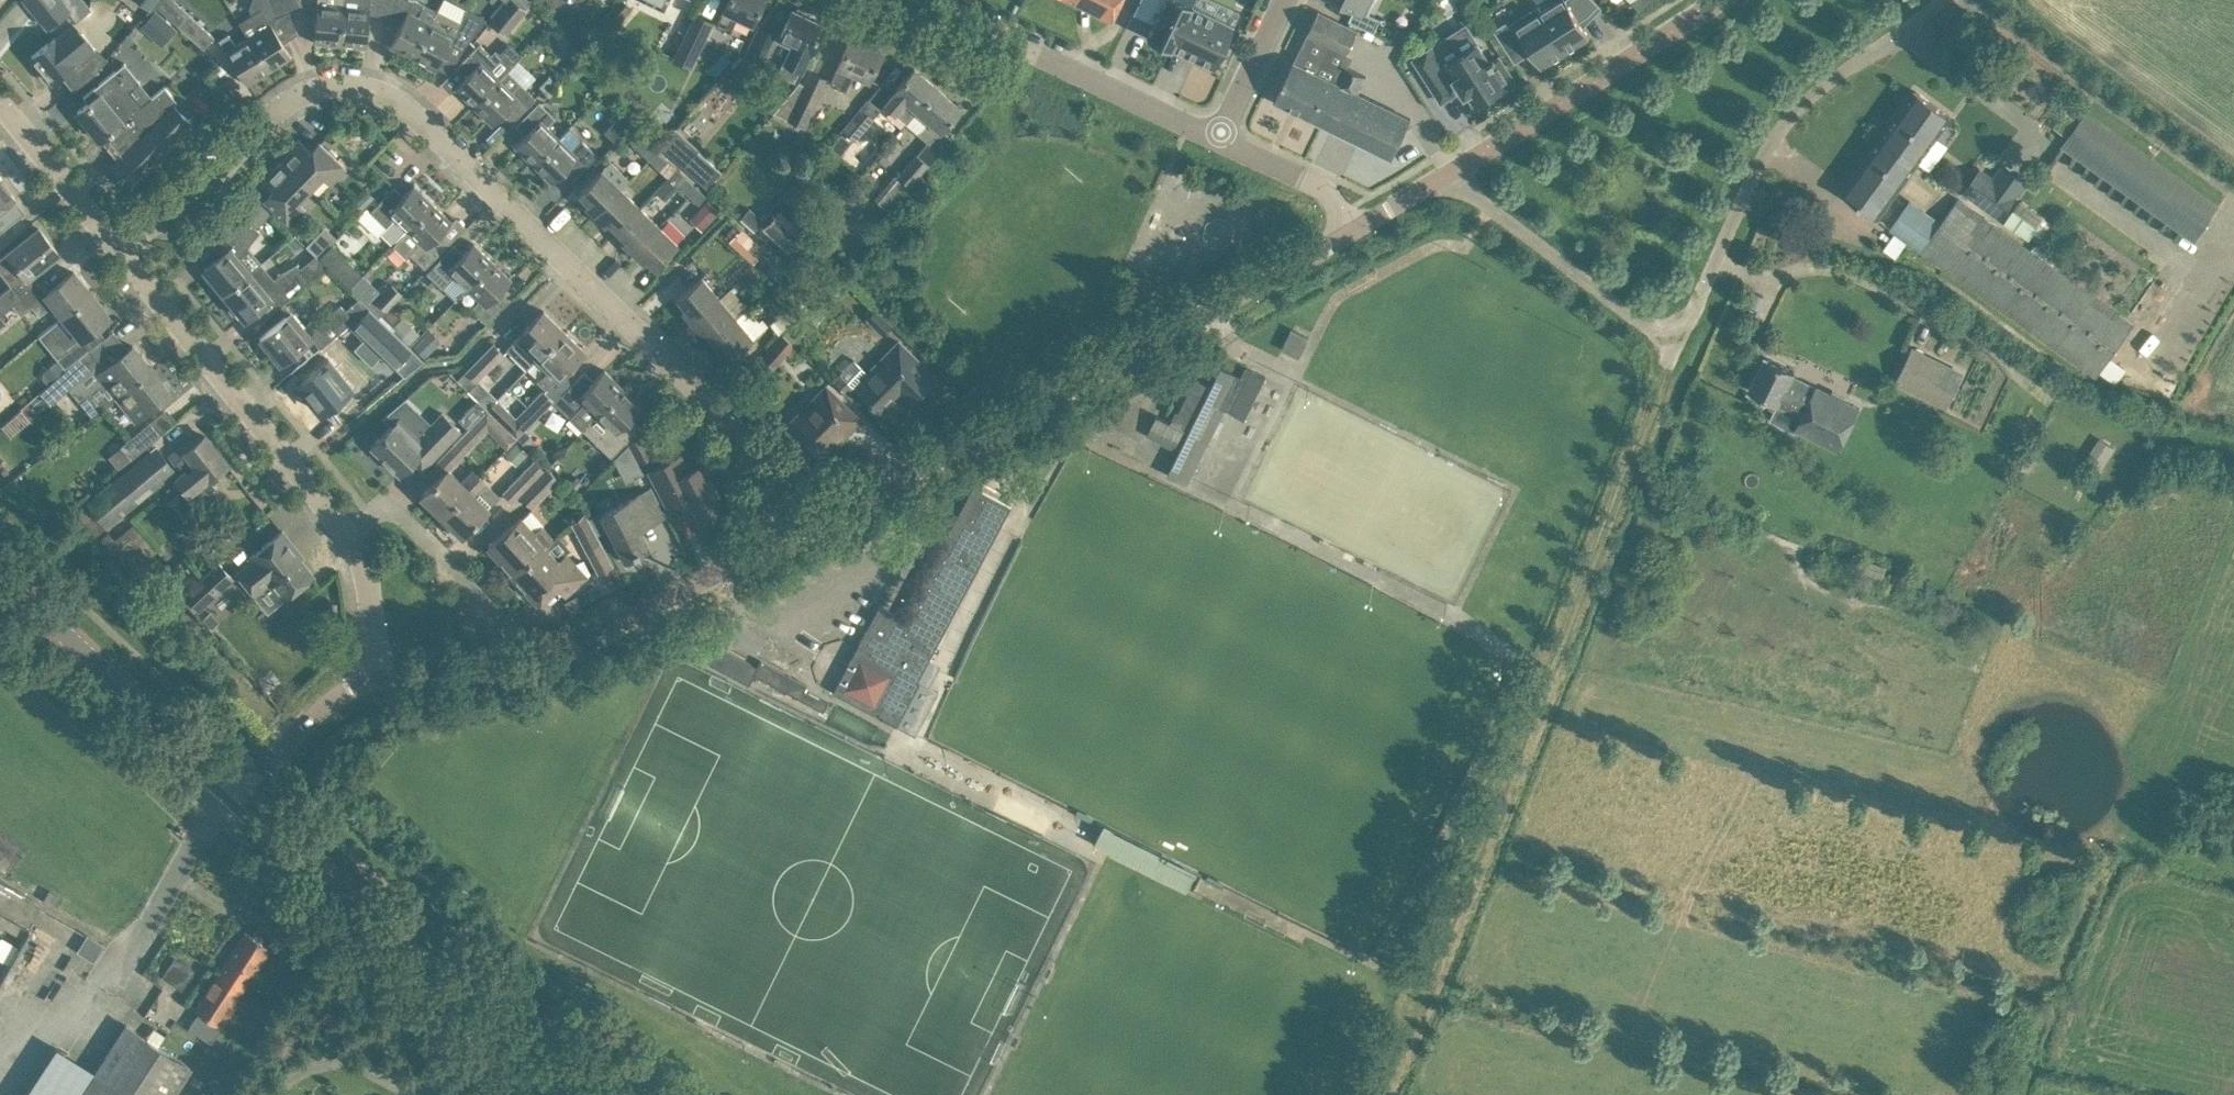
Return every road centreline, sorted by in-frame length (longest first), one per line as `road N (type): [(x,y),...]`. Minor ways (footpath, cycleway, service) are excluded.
road 1 (residential): [(788,533),(705,394),(388,93),(359,86),(294,94),(120,254)]
road 2 (track): [(1384,1094),(1666,378),(1669,328)]
road 3 (unclassified): [(1452,170),(1644,325),(1675,326),(1693,310),(1754,174),(1788,121),(1945,0)]
road 4 (unclassified): [(788,533),(1321,249)]
road 5 (unclassified): [(381,679),(556,654),(788,533)]
road 6 (residential): [(348,529),(120,254)]
road 7 (unclassified): [(237,793),(0,574)]
road 8 (unclassified): [(1452,170),(1719,0)]
road 9 (residential): [(1217,138),(980,32),(934,0)]
road 10 (unclassified): [(358,907),(559,1094)]
road 11 (residential): [(496,629),(480,597),(387,502),(348,529)]
road 12 (residential): [(120,254),(0,103)]
road 13 (unclassified): [(237,793),(329,700),(381,679)]
road 14 (residential): [(1352,231),(1323,188),(1217,138)]
road 15 (residential): [(381,679),(370,583),(348,529)]
road 16 (residential): [(1217,138),(1282,0)]

